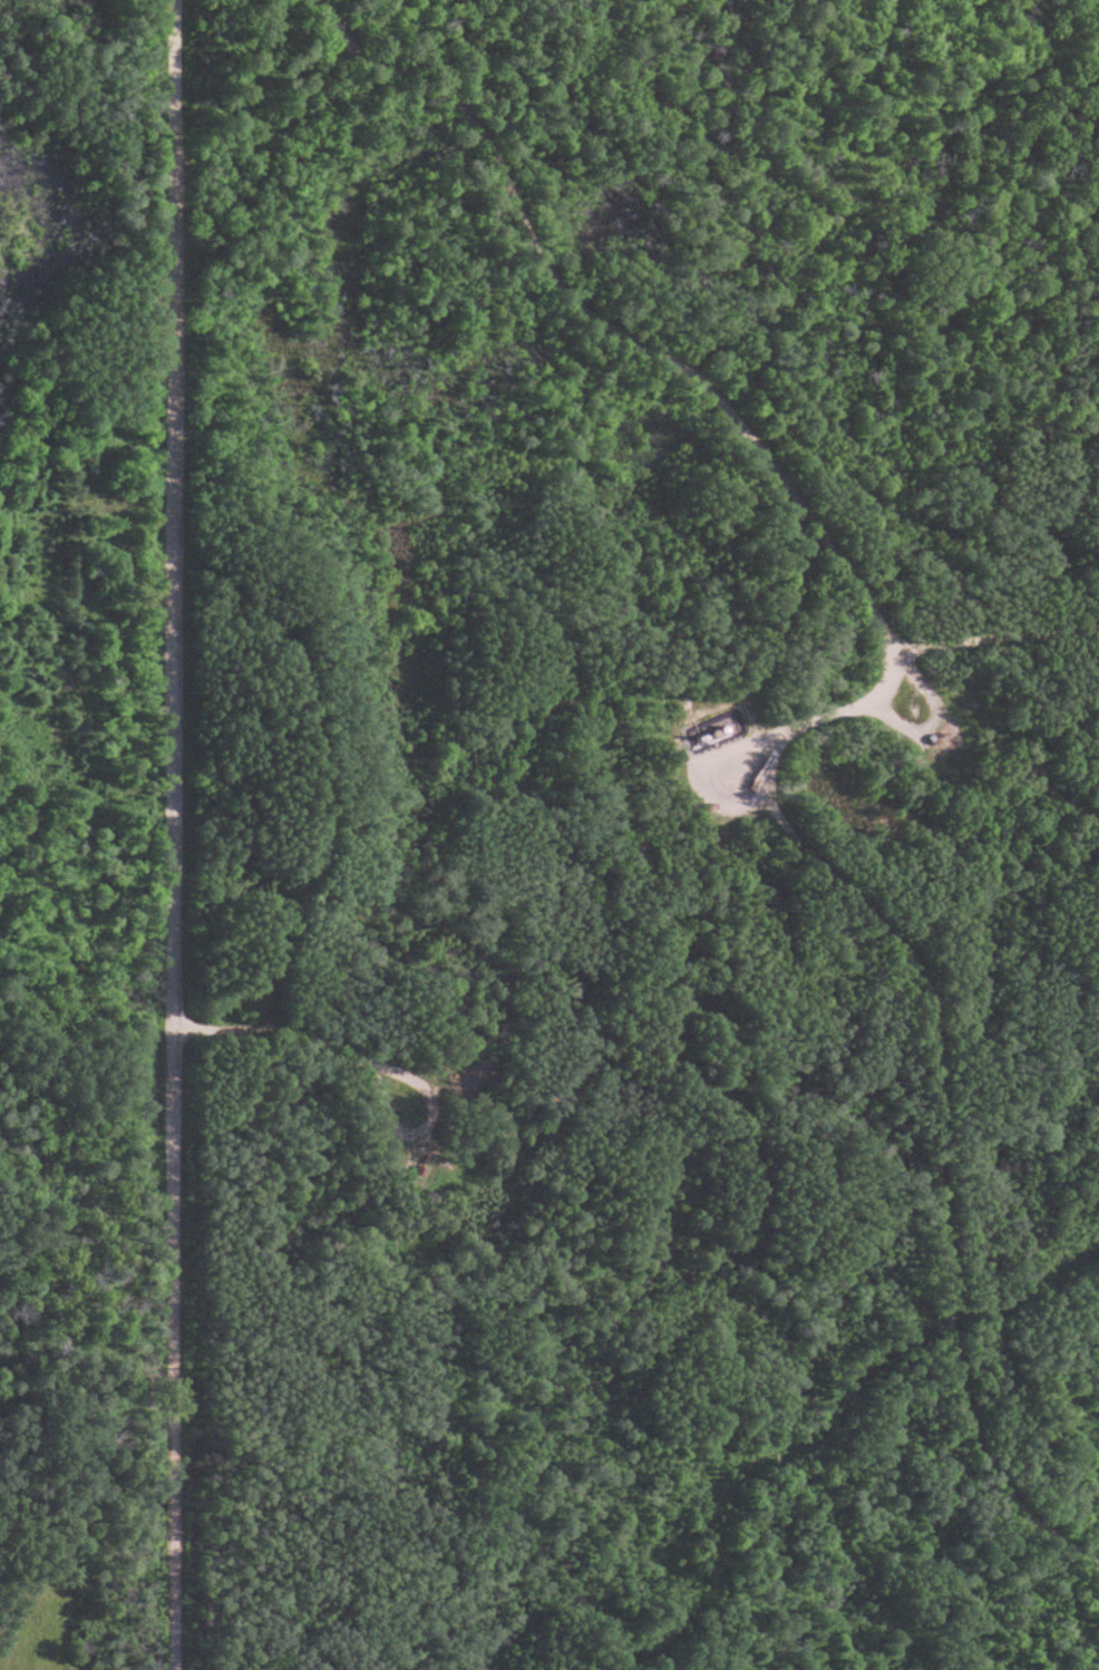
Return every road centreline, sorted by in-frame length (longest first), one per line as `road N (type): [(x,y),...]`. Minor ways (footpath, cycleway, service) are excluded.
road 1 (residential): [(178,1669),(177,0)]

